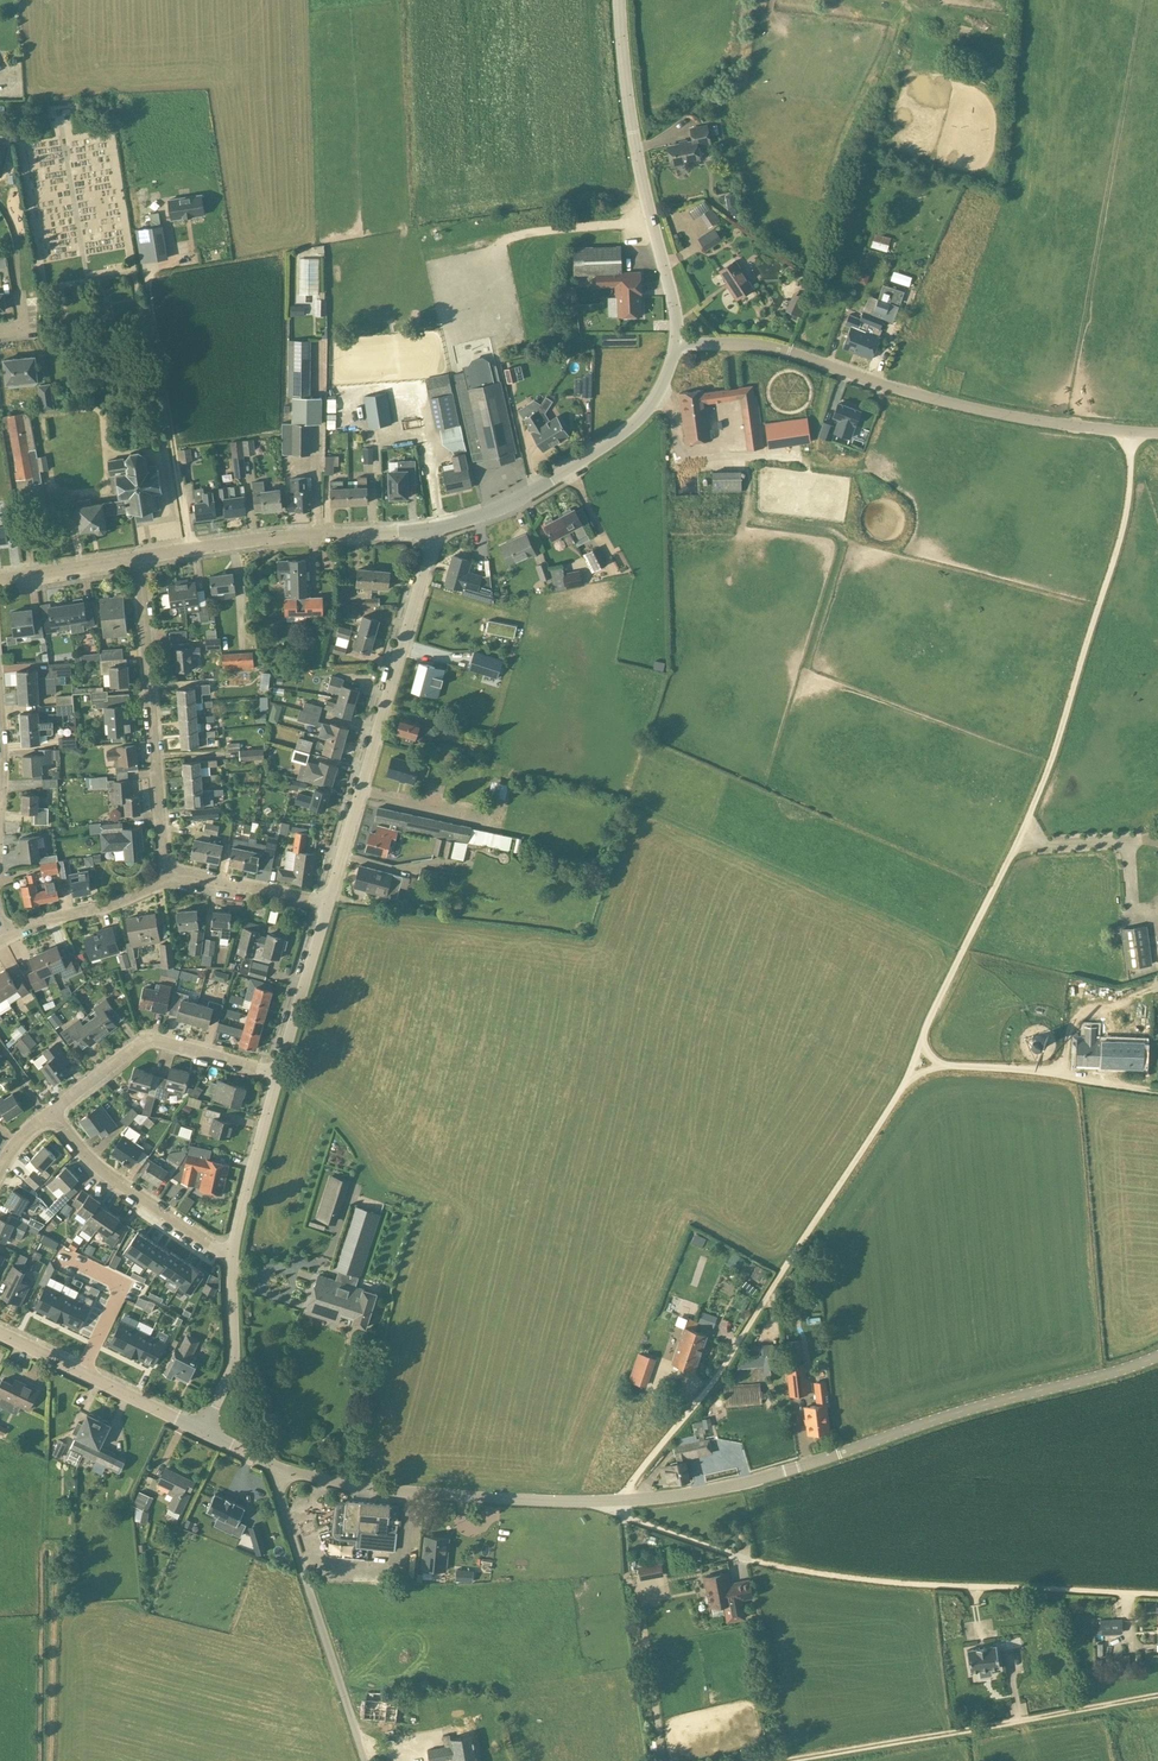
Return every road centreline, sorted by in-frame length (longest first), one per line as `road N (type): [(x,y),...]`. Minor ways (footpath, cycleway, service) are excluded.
road 1 (track): [(1134,433),(1128,515),(1048,768),(903,1087)]
road 2 (track): [(606,1501),(641,1522),(793,1568),(886,1582),(1157,1596)]
road 3 (tertiary): [(1157,1354),(764,1477),(620,1500)]
road 4 (track): [(903,1087),(712,1384),(620,1500)]
road 5 (unclassified): [(678,344),(770,346),(943,402),(1157,434)]
road 6 (residential): [(332,901),(438,529)]
road 7 (track): [(783,1760),(1157,1695)]
road 8 (tertiary): [(273,1466),(406,1493),(620,1500)]
road 9 (tertiary): [(678,344),(633,137),(620,0)]
road 10 (residential): [(166,879),(144,554)]
road 11 (tertiary): [(438,529),(522,499),(639,423),(655,405),(678,344)]
road 12 (unclassified): [(368,1760),(273,1466)]
road 13 (tertiary): [(144,554),(303,534),(438,529)]
road 14 (track): [(1157,1091),(1035,1069),(944,1065),(903,1087)]
road 15 (residential): [(48,1114),(148,1042),(277,1073)]
road 16 (residential): [(231,1257),(108,1176),(48,1114)]
road 17 (tertiary): [(204,1431),(0,1333)]
road 18 (residential): [(231,1257),(277,1073)]
road 19 (residential): [(277,1073),(332,901)]
road 20 (residential): [(204,1431),(235,1360),(231,1257)]
road 21 (residential): [(5,936),(127,900),(166,879)]
road 22 (residential): [(166,879),(332,901)]
road 23 (residential): [(0,803),(0,657)]
road 24 (tertiary): [(0,577),(144,554)]

